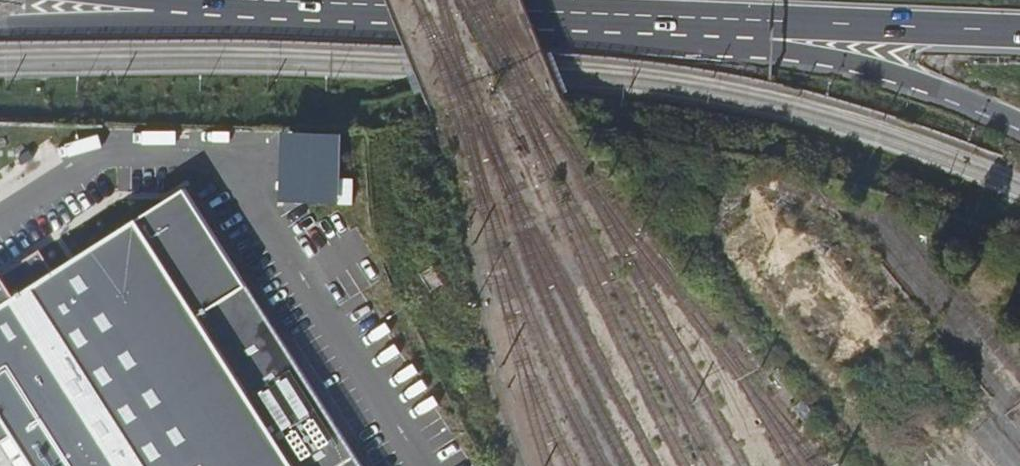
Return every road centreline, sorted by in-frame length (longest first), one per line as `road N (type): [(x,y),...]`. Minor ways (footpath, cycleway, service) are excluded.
road 1 (trunk): [(300,0),(746,18)]
road 2 (trunk): [(746,18),(785,50),(906,82),(1019,125)]
road 3 (trunk): [(746,18),(1019,28)]
road 4 (trunk): [(0,26),(131,26),(156,0)]

